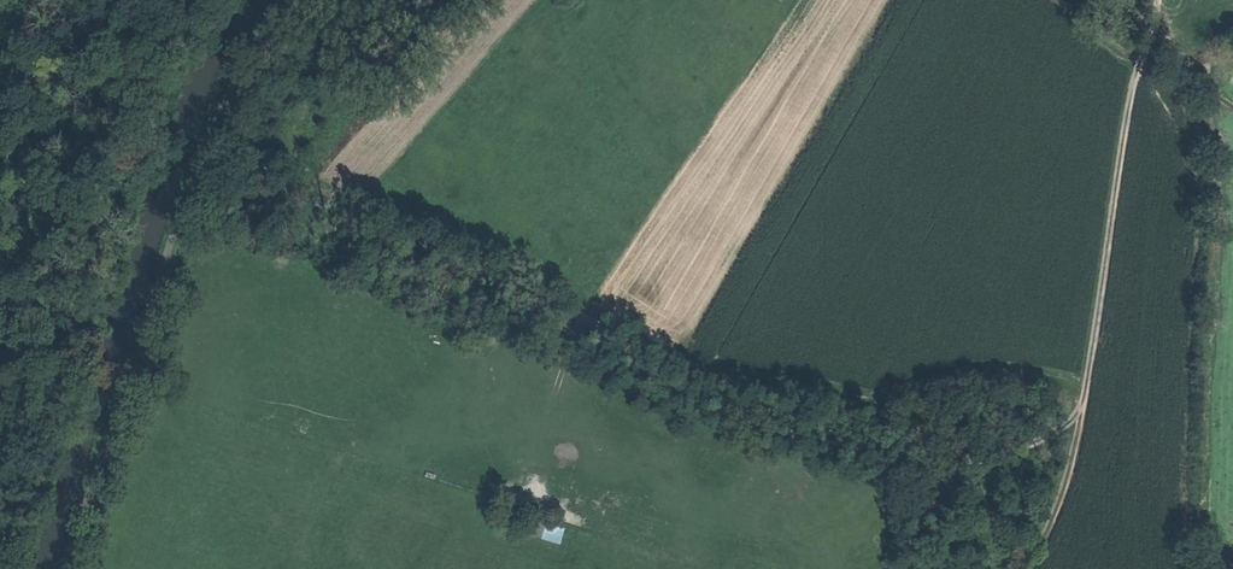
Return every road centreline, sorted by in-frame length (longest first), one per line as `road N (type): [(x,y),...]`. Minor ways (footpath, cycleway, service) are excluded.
road 1 (track): [(1157,0),(1128,115),(1073,461),(1030,568)]

